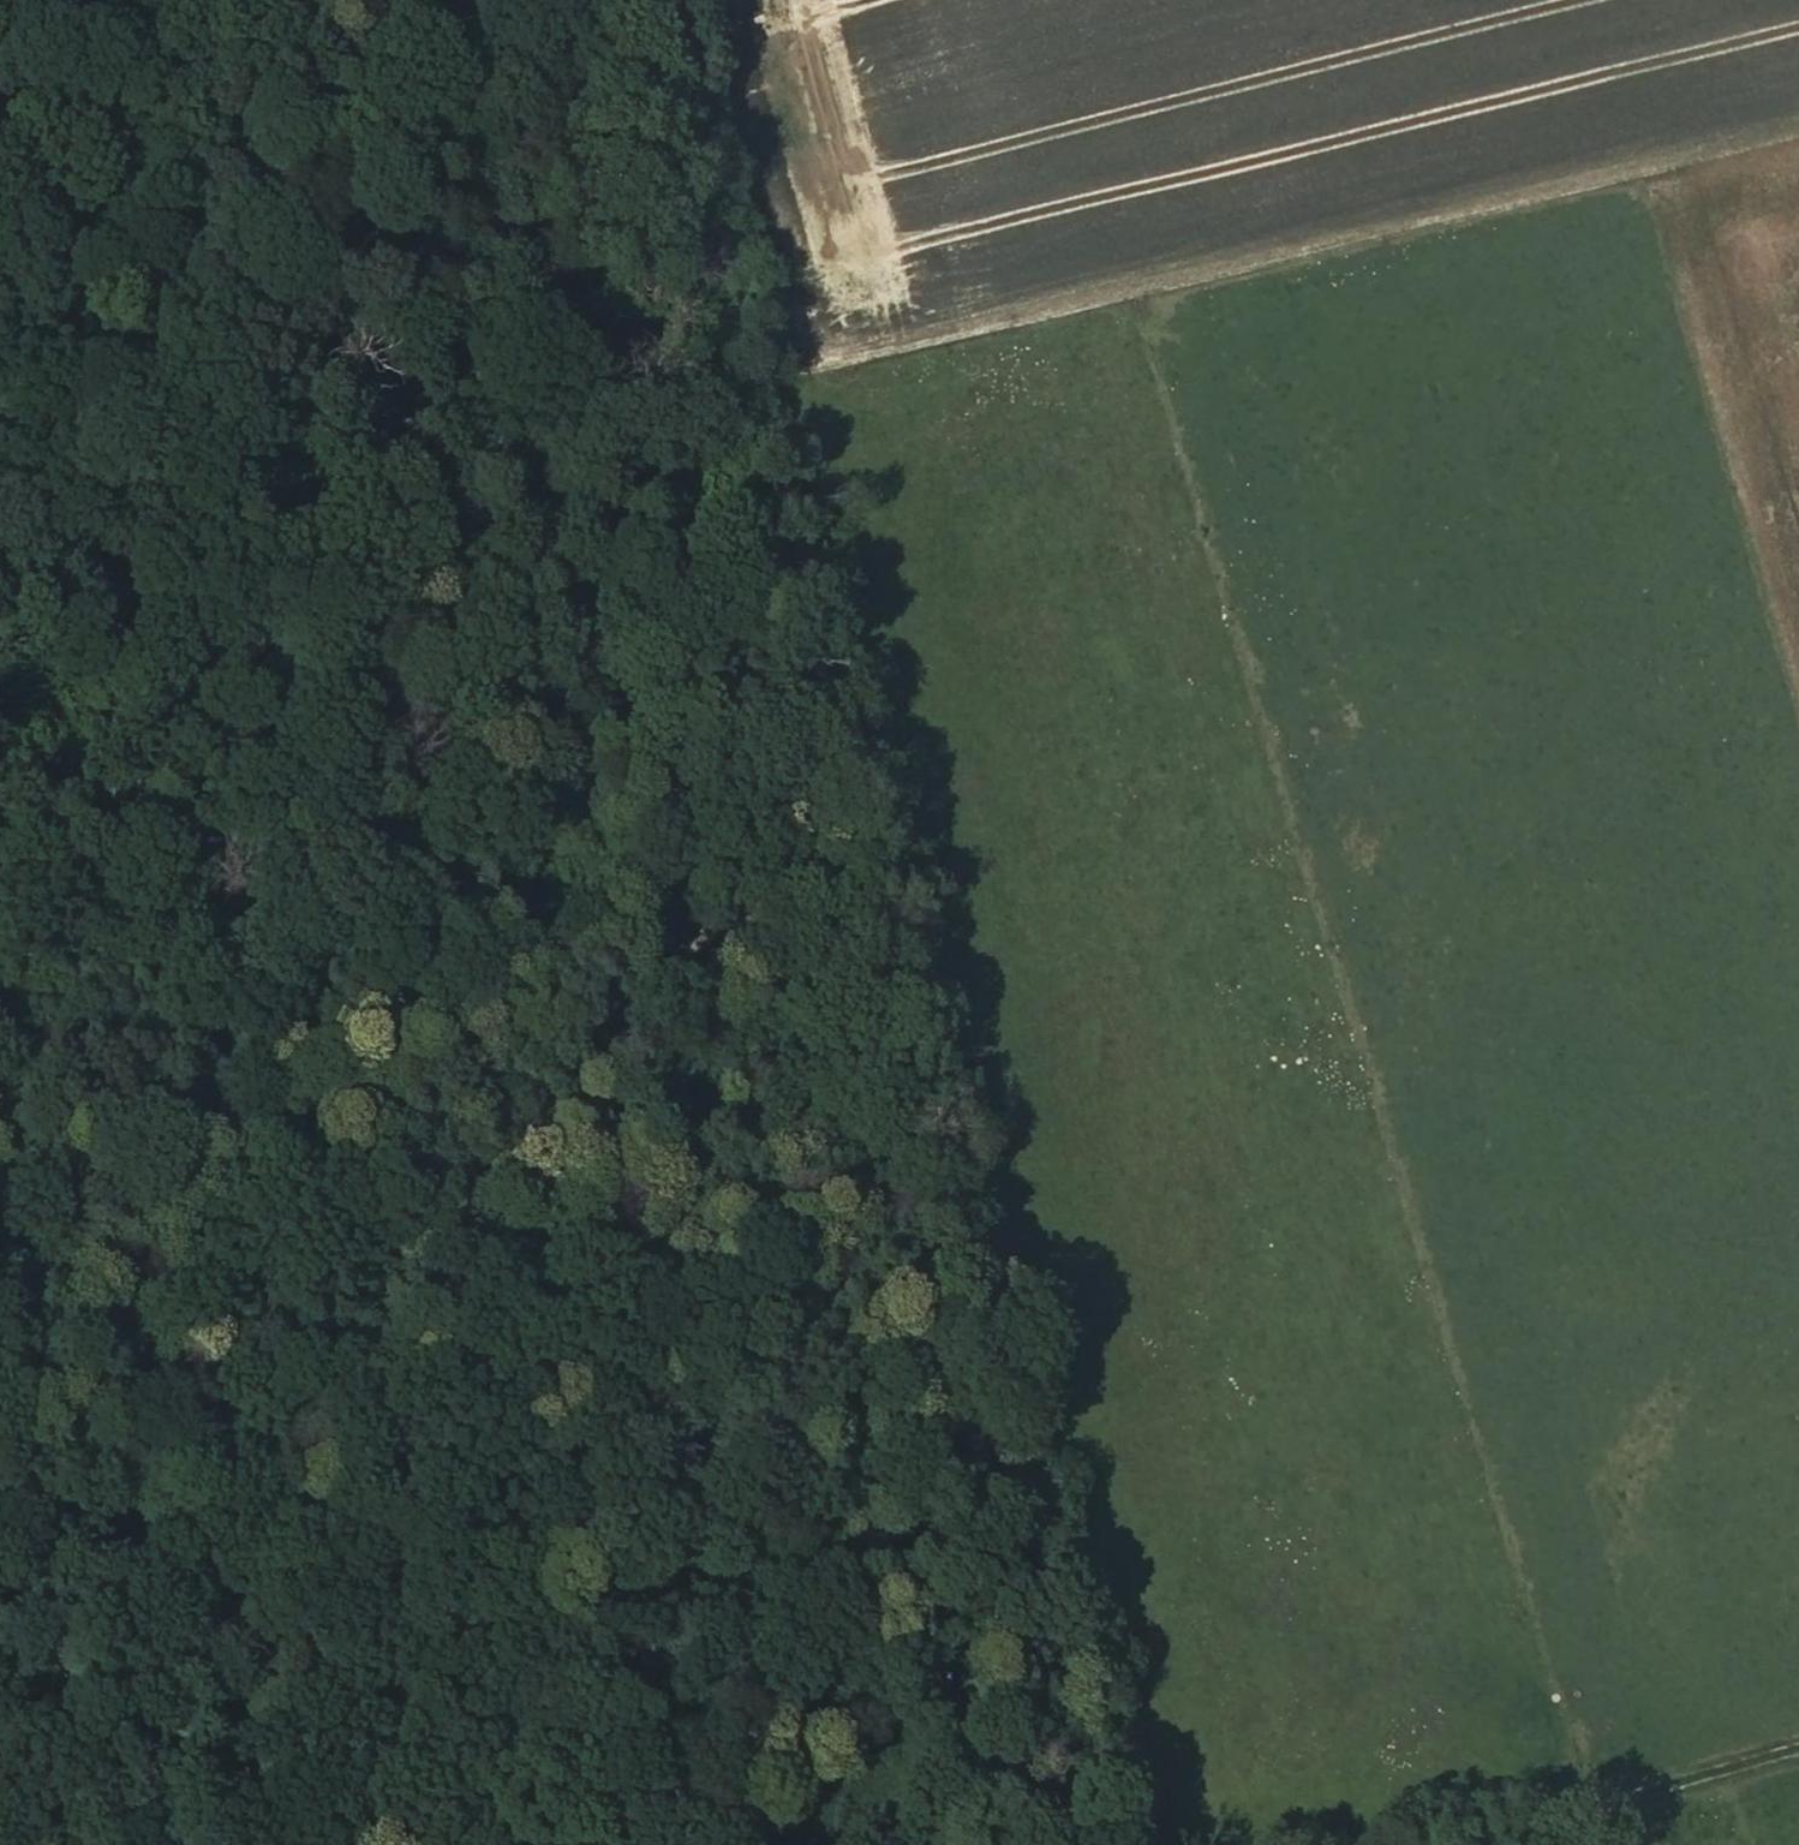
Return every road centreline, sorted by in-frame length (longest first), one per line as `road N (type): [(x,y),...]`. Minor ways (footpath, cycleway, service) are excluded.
road 1 (track): [(1798,1747),(1461,1844)]

